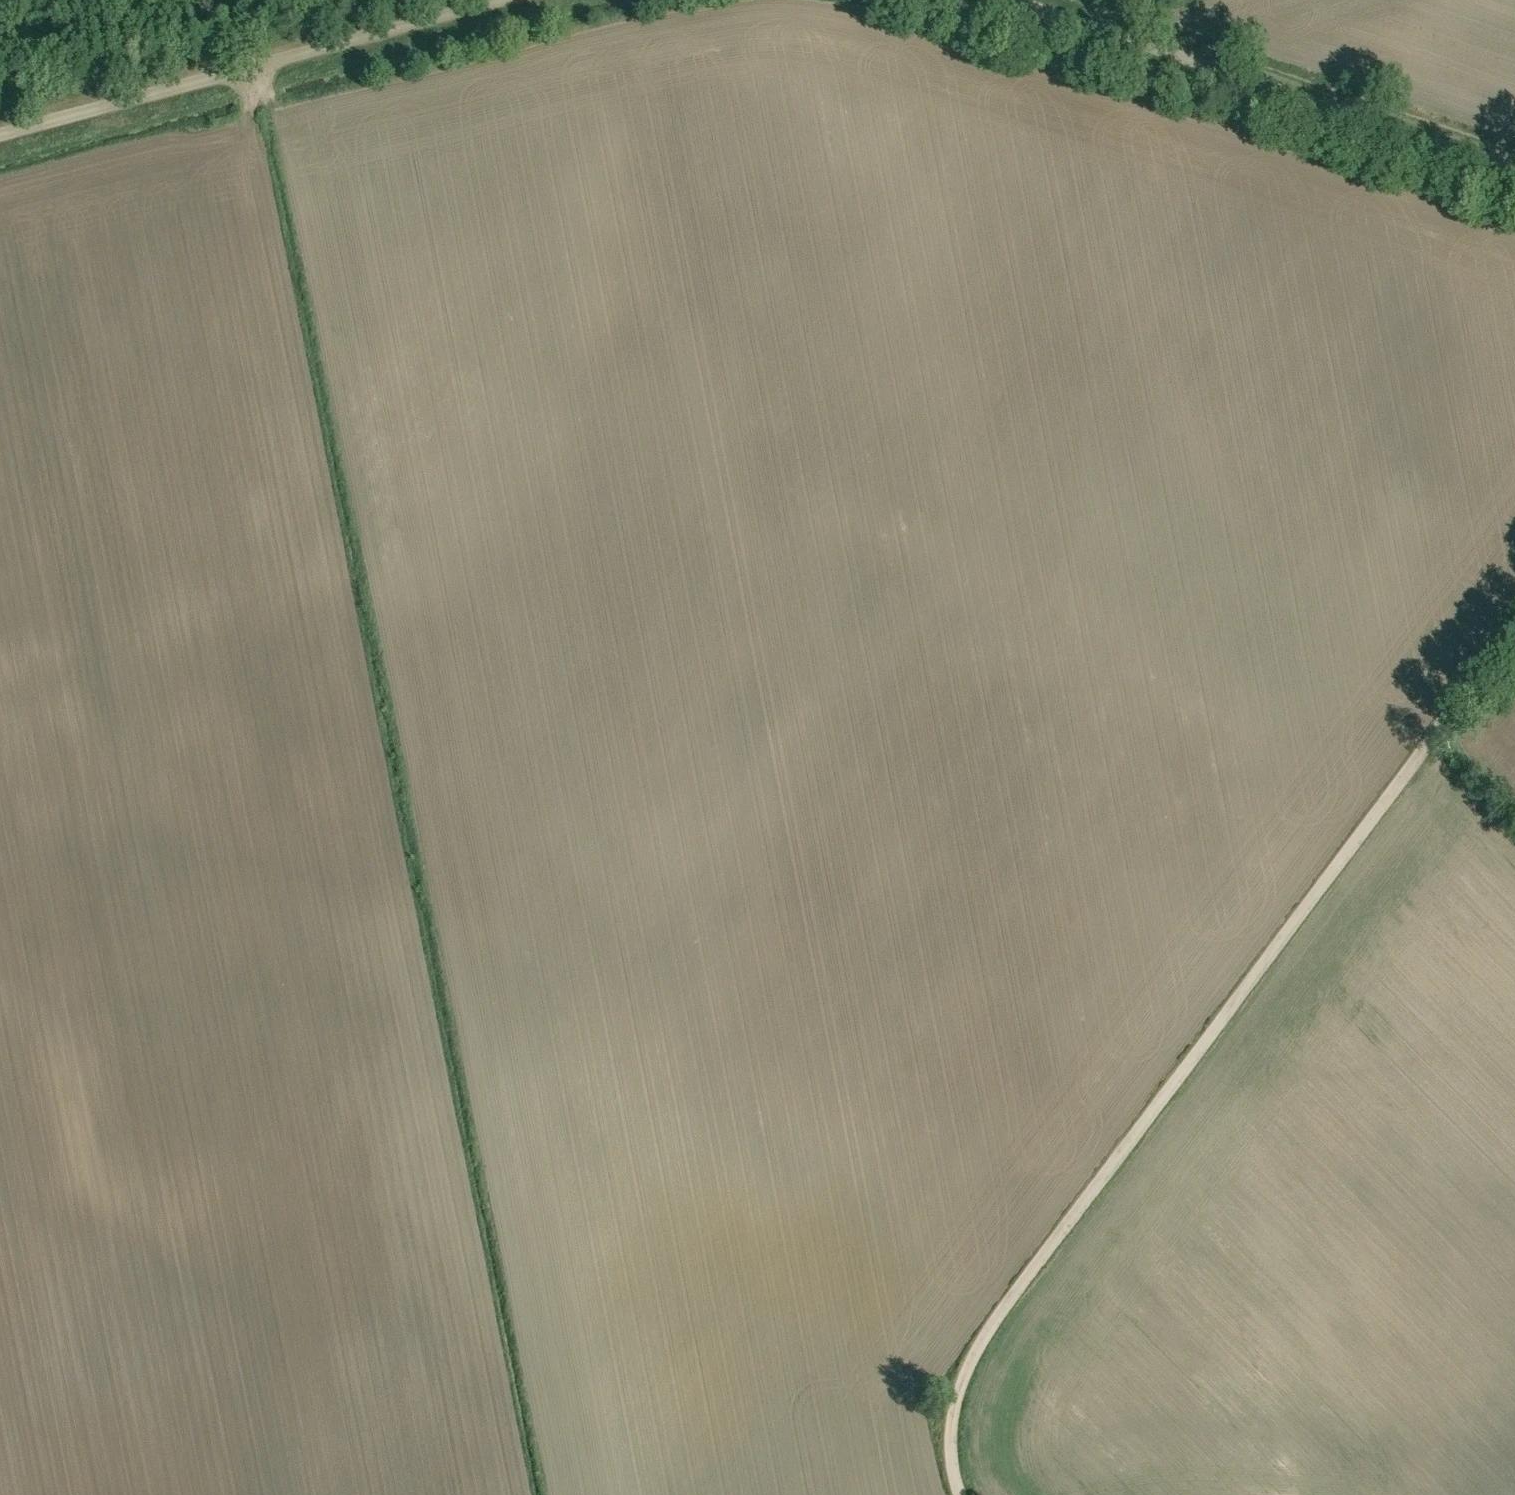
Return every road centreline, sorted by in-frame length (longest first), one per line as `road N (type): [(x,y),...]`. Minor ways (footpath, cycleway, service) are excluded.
road 1 (track): [(1514,626),(992,1324),(953,1414),(961,1494)]
road 2 (unclassified): [(1514,167),(1013,0)]
road 3 (unclassified): [(503,0),(0,136)]

